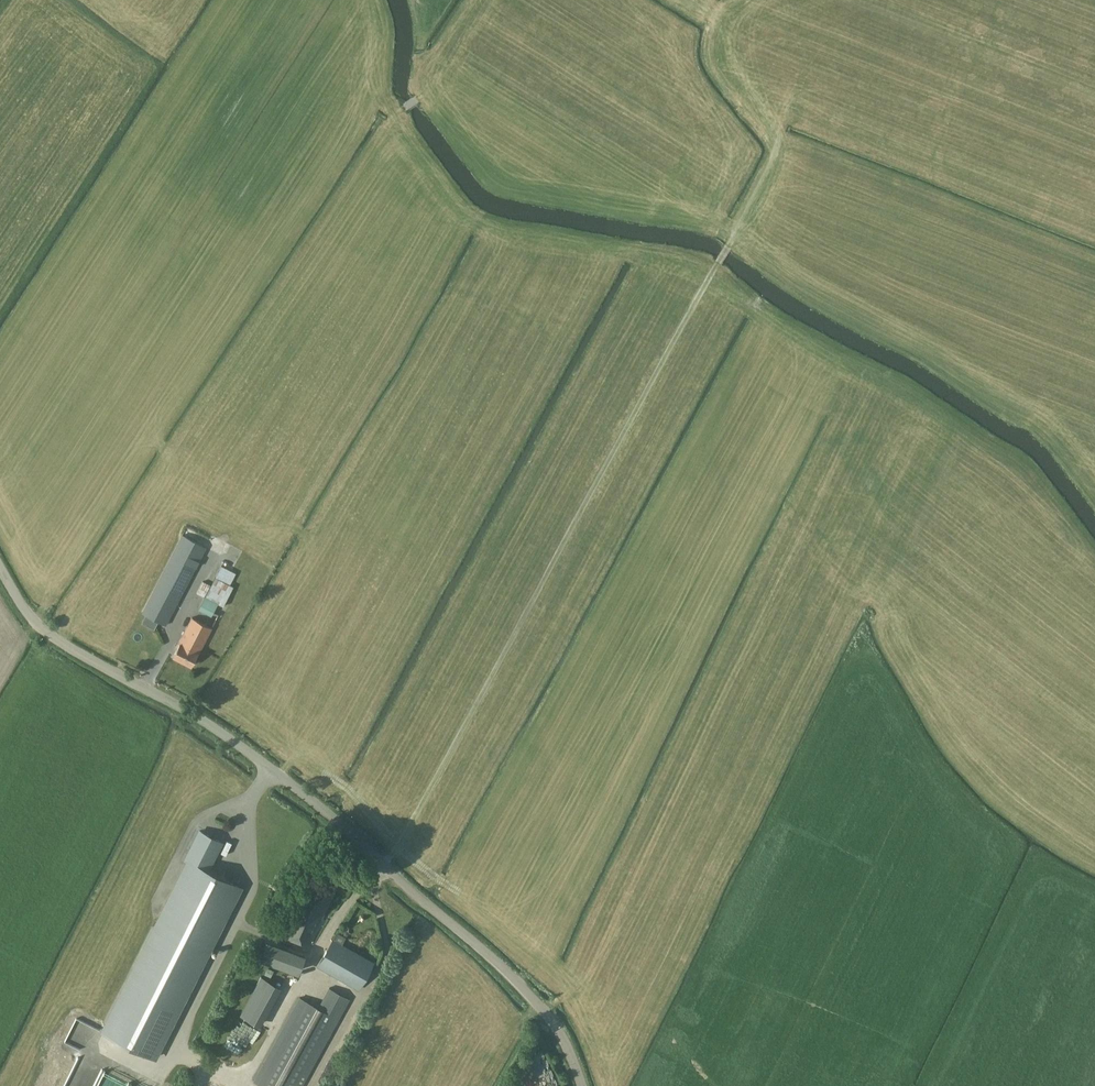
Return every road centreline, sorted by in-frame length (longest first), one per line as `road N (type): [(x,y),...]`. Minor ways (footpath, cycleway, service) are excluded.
road 1 (unclassified): [(582,1085),(557,1027),(485,951),(247,752),(47,632),(0,567)]
road 2 (track): [(720,260),(385,865)]

